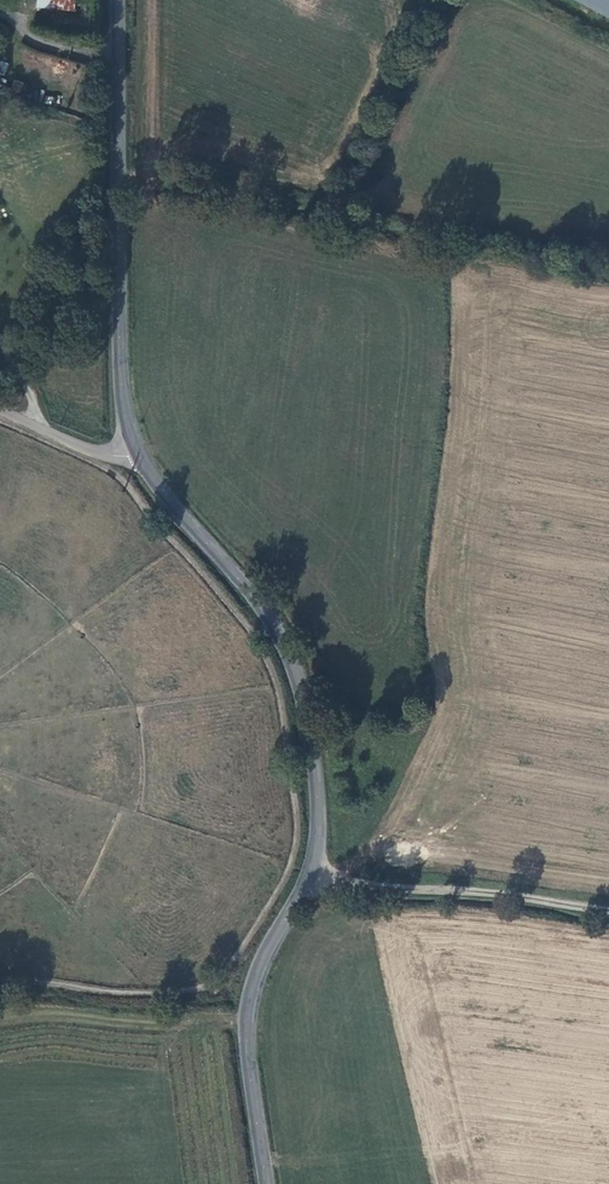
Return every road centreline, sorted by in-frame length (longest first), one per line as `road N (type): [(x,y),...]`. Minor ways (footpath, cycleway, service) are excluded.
road 1 (secondary): [(137,453),(282,635),(312,740),(319,798),(312,870),(268,951),(248,1012),(267,1183)]
road 2 (secondary): [(117,0),(119,374),(137,453)]
road 3 (track): [(312,870),(366,886),(497,893),(608,911)]
road 4 (unclassified): [(137,453),(92,454),(0,409)]

